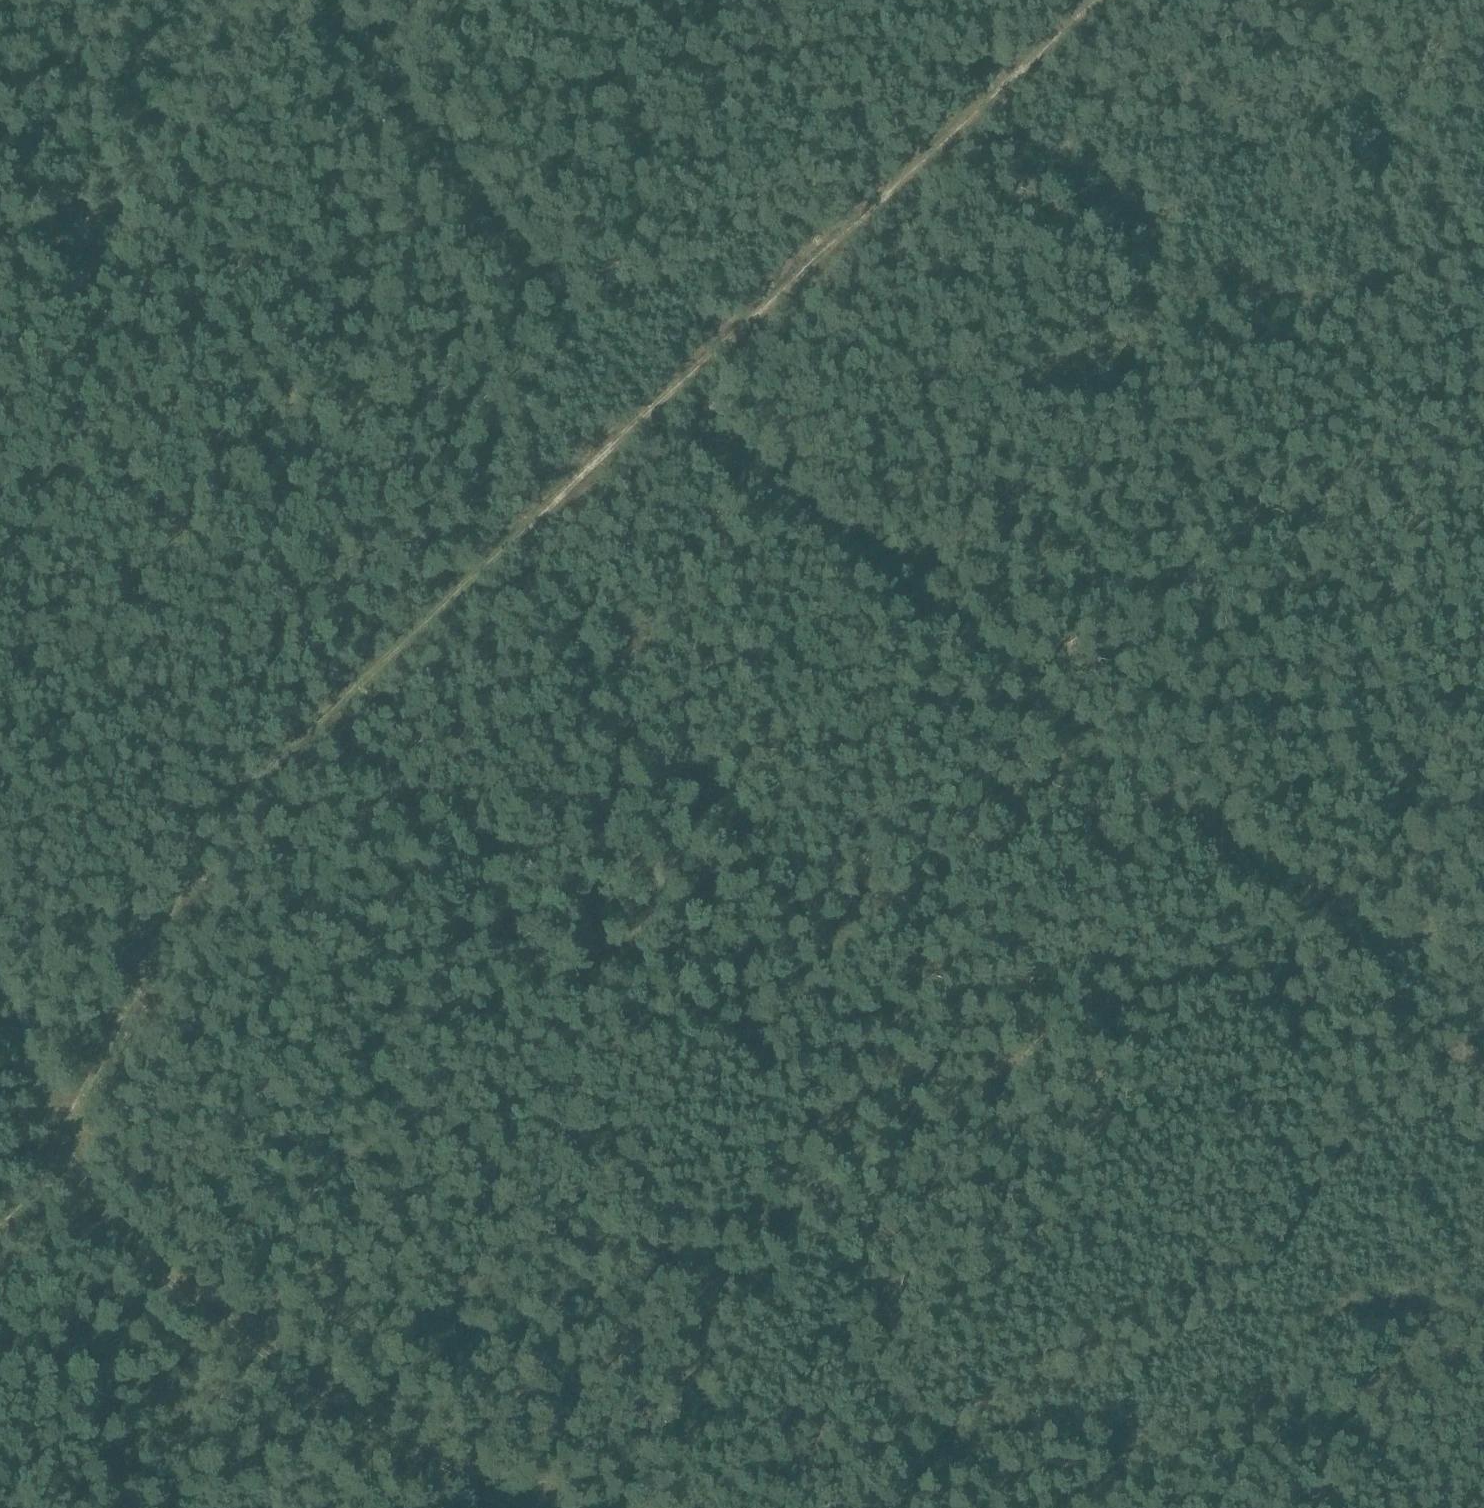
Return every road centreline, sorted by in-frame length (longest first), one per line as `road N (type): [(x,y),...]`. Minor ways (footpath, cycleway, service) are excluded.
road 1 (track): [(1100,0),(237,808),(52,1188),(0,1249)]
road 2 (track): [(546,1507),(330,1406),(122,1239),(0,1015)]

